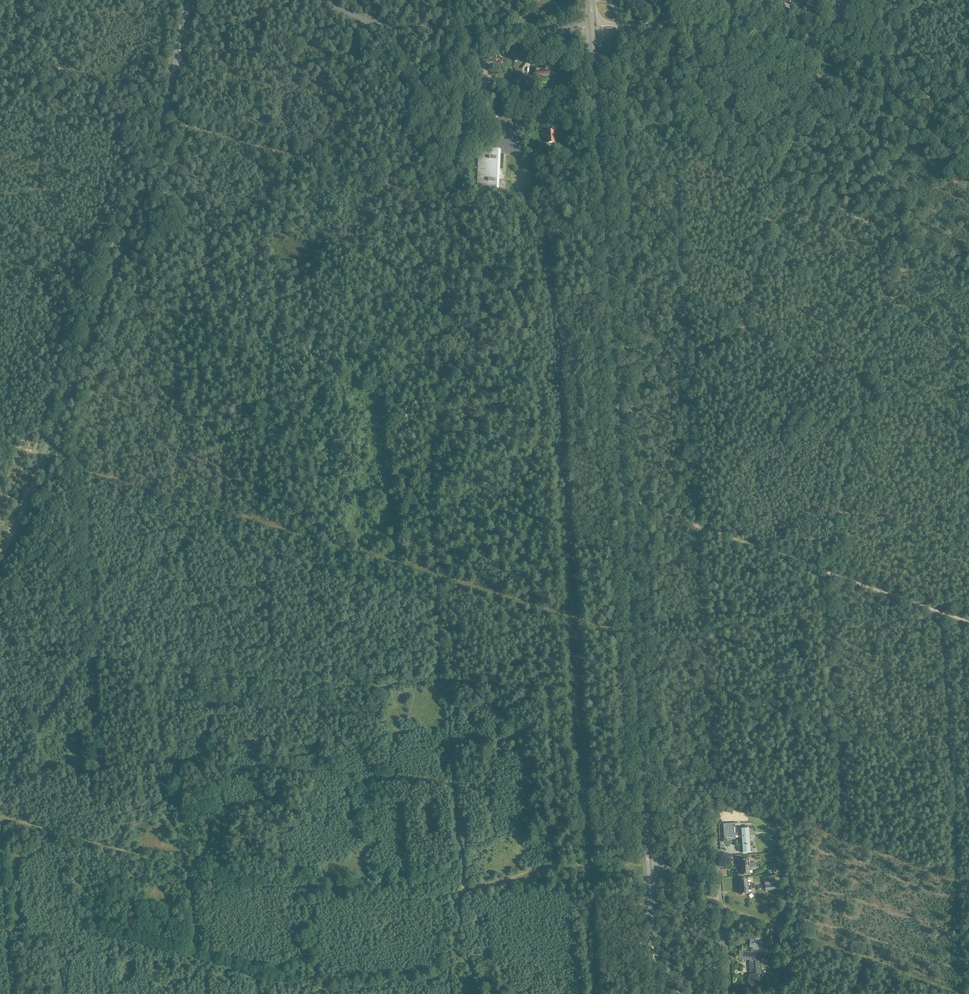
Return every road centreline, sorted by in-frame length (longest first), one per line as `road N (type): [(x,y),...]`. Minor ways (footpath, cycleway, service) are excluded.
road 1 (secondary): [(648,865),(593,29)]
road 2 (track): [(716,825),(670,27)]
road 3 (track): [(453,203),(430,491),(438,682),(448,705),(464,879),(451,993)]
road 4 (tertiary): [(0,551),(108,294),(167,109),(190,0)]
road 5 (tertiary): [(968,148),(788,42),(699,27),(593,29)]
road 6 (track): [(291,156),(284,227),(260,247),(280,272),(259,521)]
road 7 (track): [(963,993),(942,613)]
road 8 (track): [(599,993),(576,619)]
road 9 (track): [(968,622),(624,498)]
road 10 (track): [(441,357),(97,289)]
road 11 (track): [(0,274),(22,278),(31,271),(51,84),(63,79),(145,102)]
road 12 (track): [(453,203),(201,131),(167,109)]
road 13 (tertiary): [(324,0),(407,29),(593,29)]
road 14 (track): [(842,839),(827,572)]
road 15 (track): [(713,791),(958,883)]
road 16 (track): [(963,993),(778,926)]
road 17 (track): [(12,993),(1,849),(7,835),(26,823)]
road 18 (track): [(453,203),(608,246)]
road 19 (track): [(151,112),(0,70)]
road 20 (secondary): [(656,993),(648,865)]

